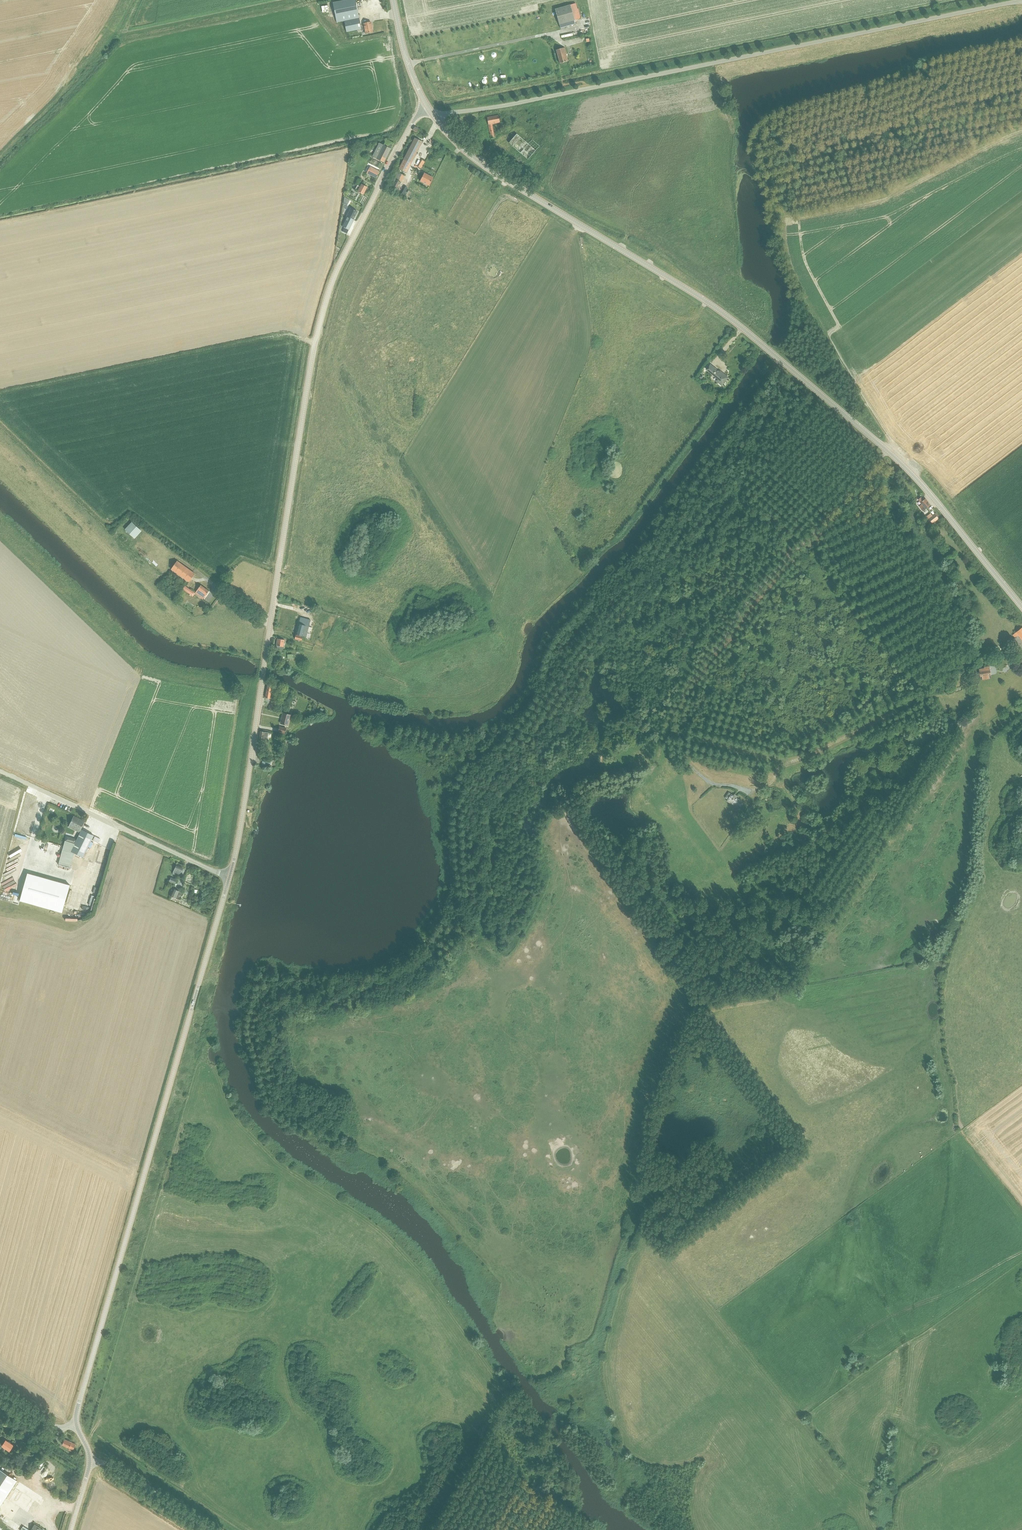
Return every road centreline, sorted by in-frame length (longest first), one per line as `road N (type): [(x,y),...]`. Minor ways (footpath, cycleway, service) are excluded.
road 1 (unclassified): [(230,875),(324,303),(412,124),(428,107)]
road 2 (tertiary): [(1021,607),(912,474),(742,328),(480,164),(435,118)]
road 3 (unclassified): [(435,118),(1021,0)]
road 4 (unclassified): [(76,1425),(230,875)]
road 5 (unclassified): [(230,875),(0,770)]
road 6 (unclassified): [(214,1529),(122,1471),(90,1461)]

